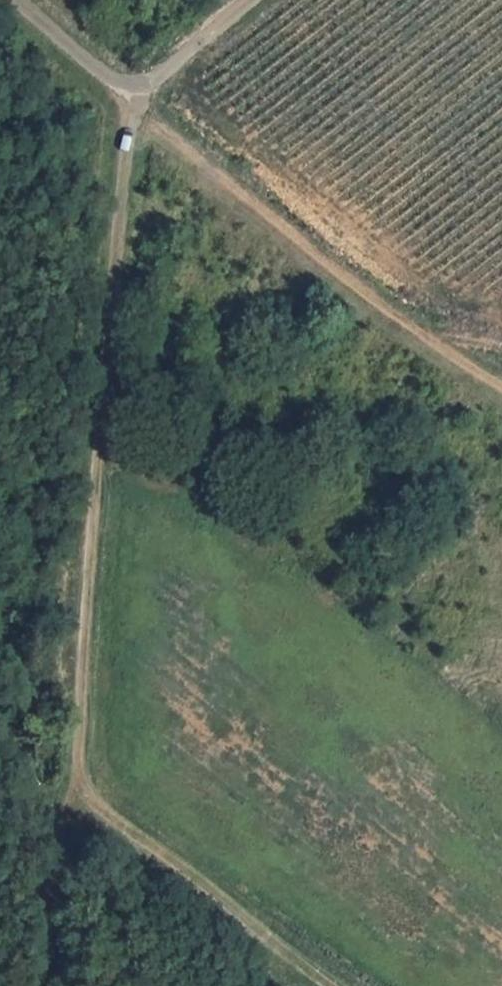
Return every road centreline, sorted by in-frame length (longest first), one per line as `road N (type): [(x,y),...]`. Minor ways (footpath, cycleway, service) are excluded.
road 1 (track): [(135,94),(176,142),(439,347),(501,384)]
road 2 (track): [(330,985),(145,843),(90,793),(75,763)]
road 3 (unclassified): [(21,0),(135,94),(255,0)]
road 4 (track): [(75,763),(43,985)]

